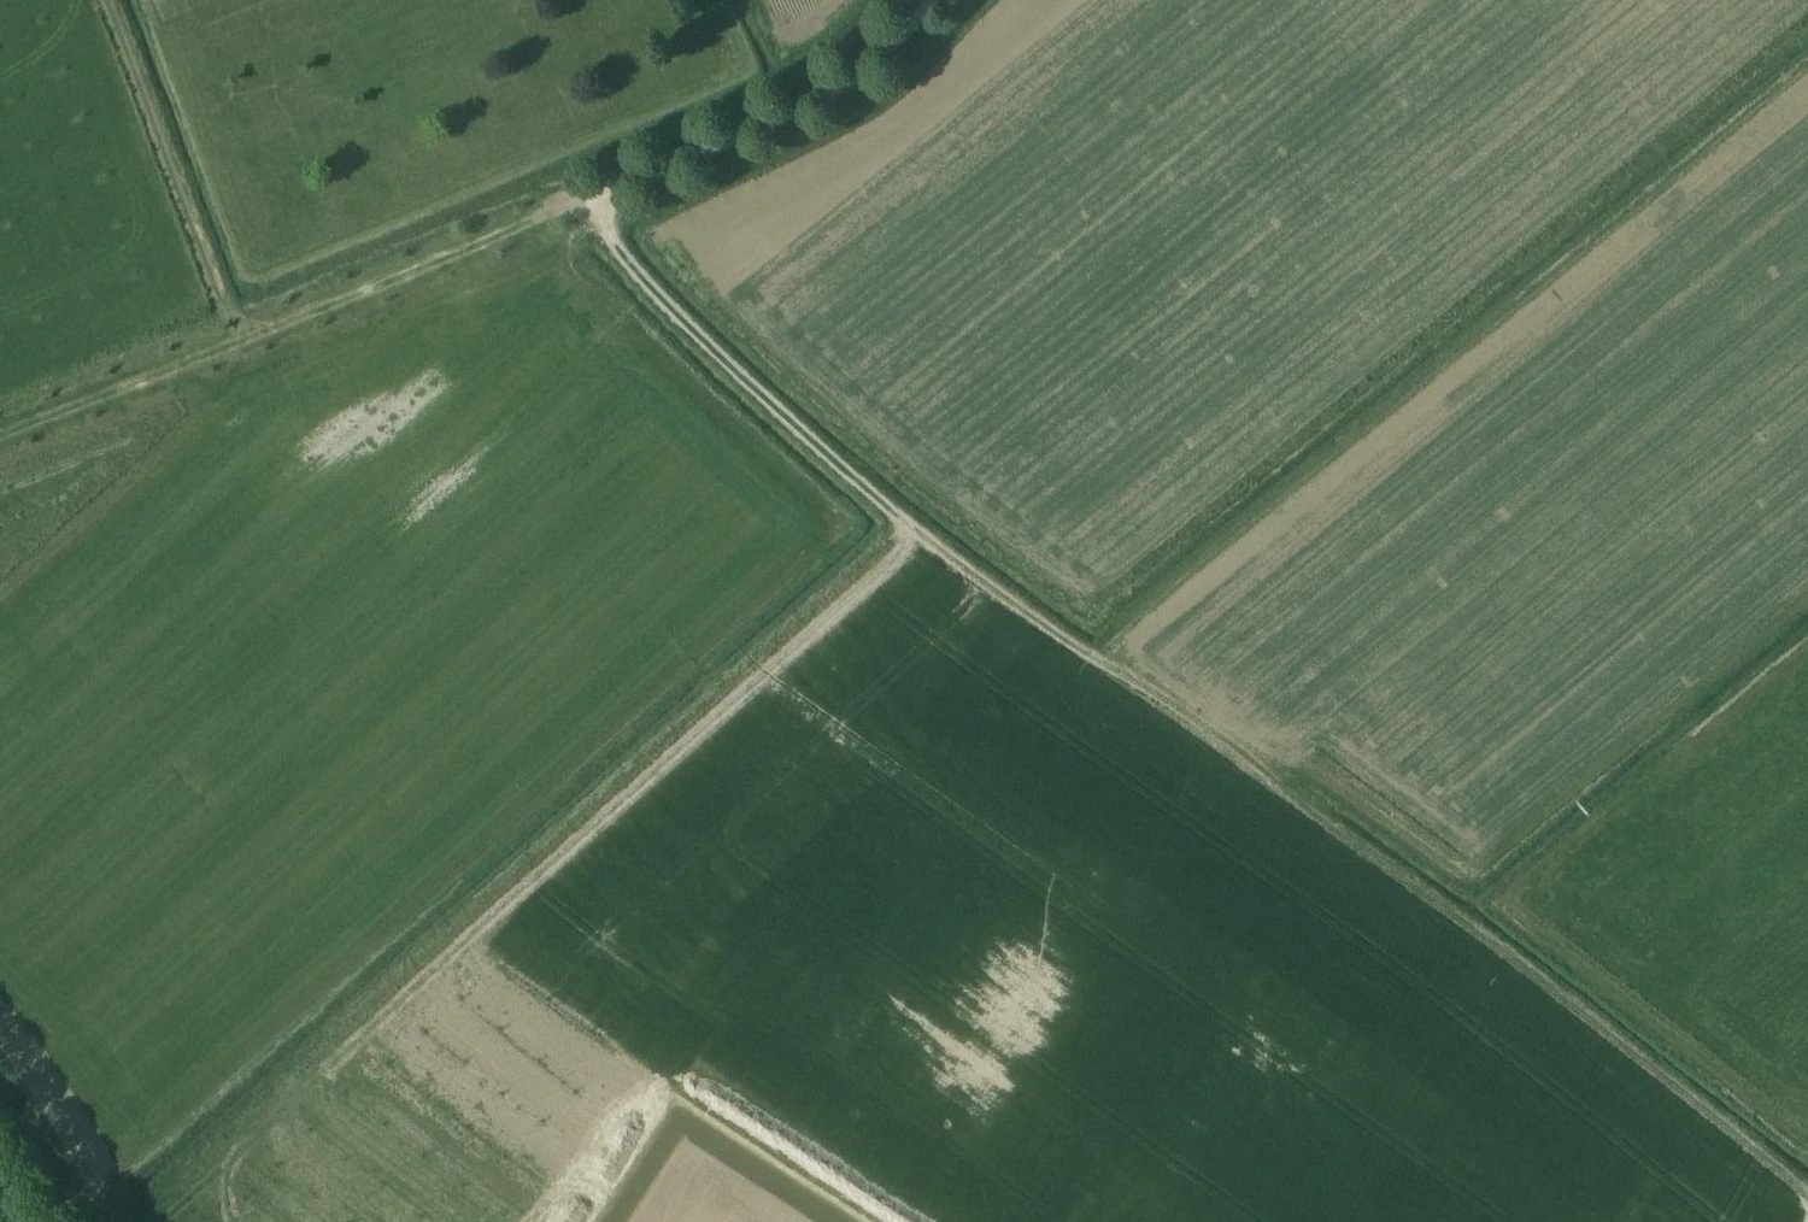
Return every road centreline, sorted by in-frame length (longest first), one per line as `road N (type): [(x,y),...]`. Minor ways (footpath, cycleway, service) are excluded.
road 1 (unclassified): [(612,242),(603,216),(618,187),(846,82),(929,0)]
road 2 (track): [(900,519),(726,360),(612,242)]

